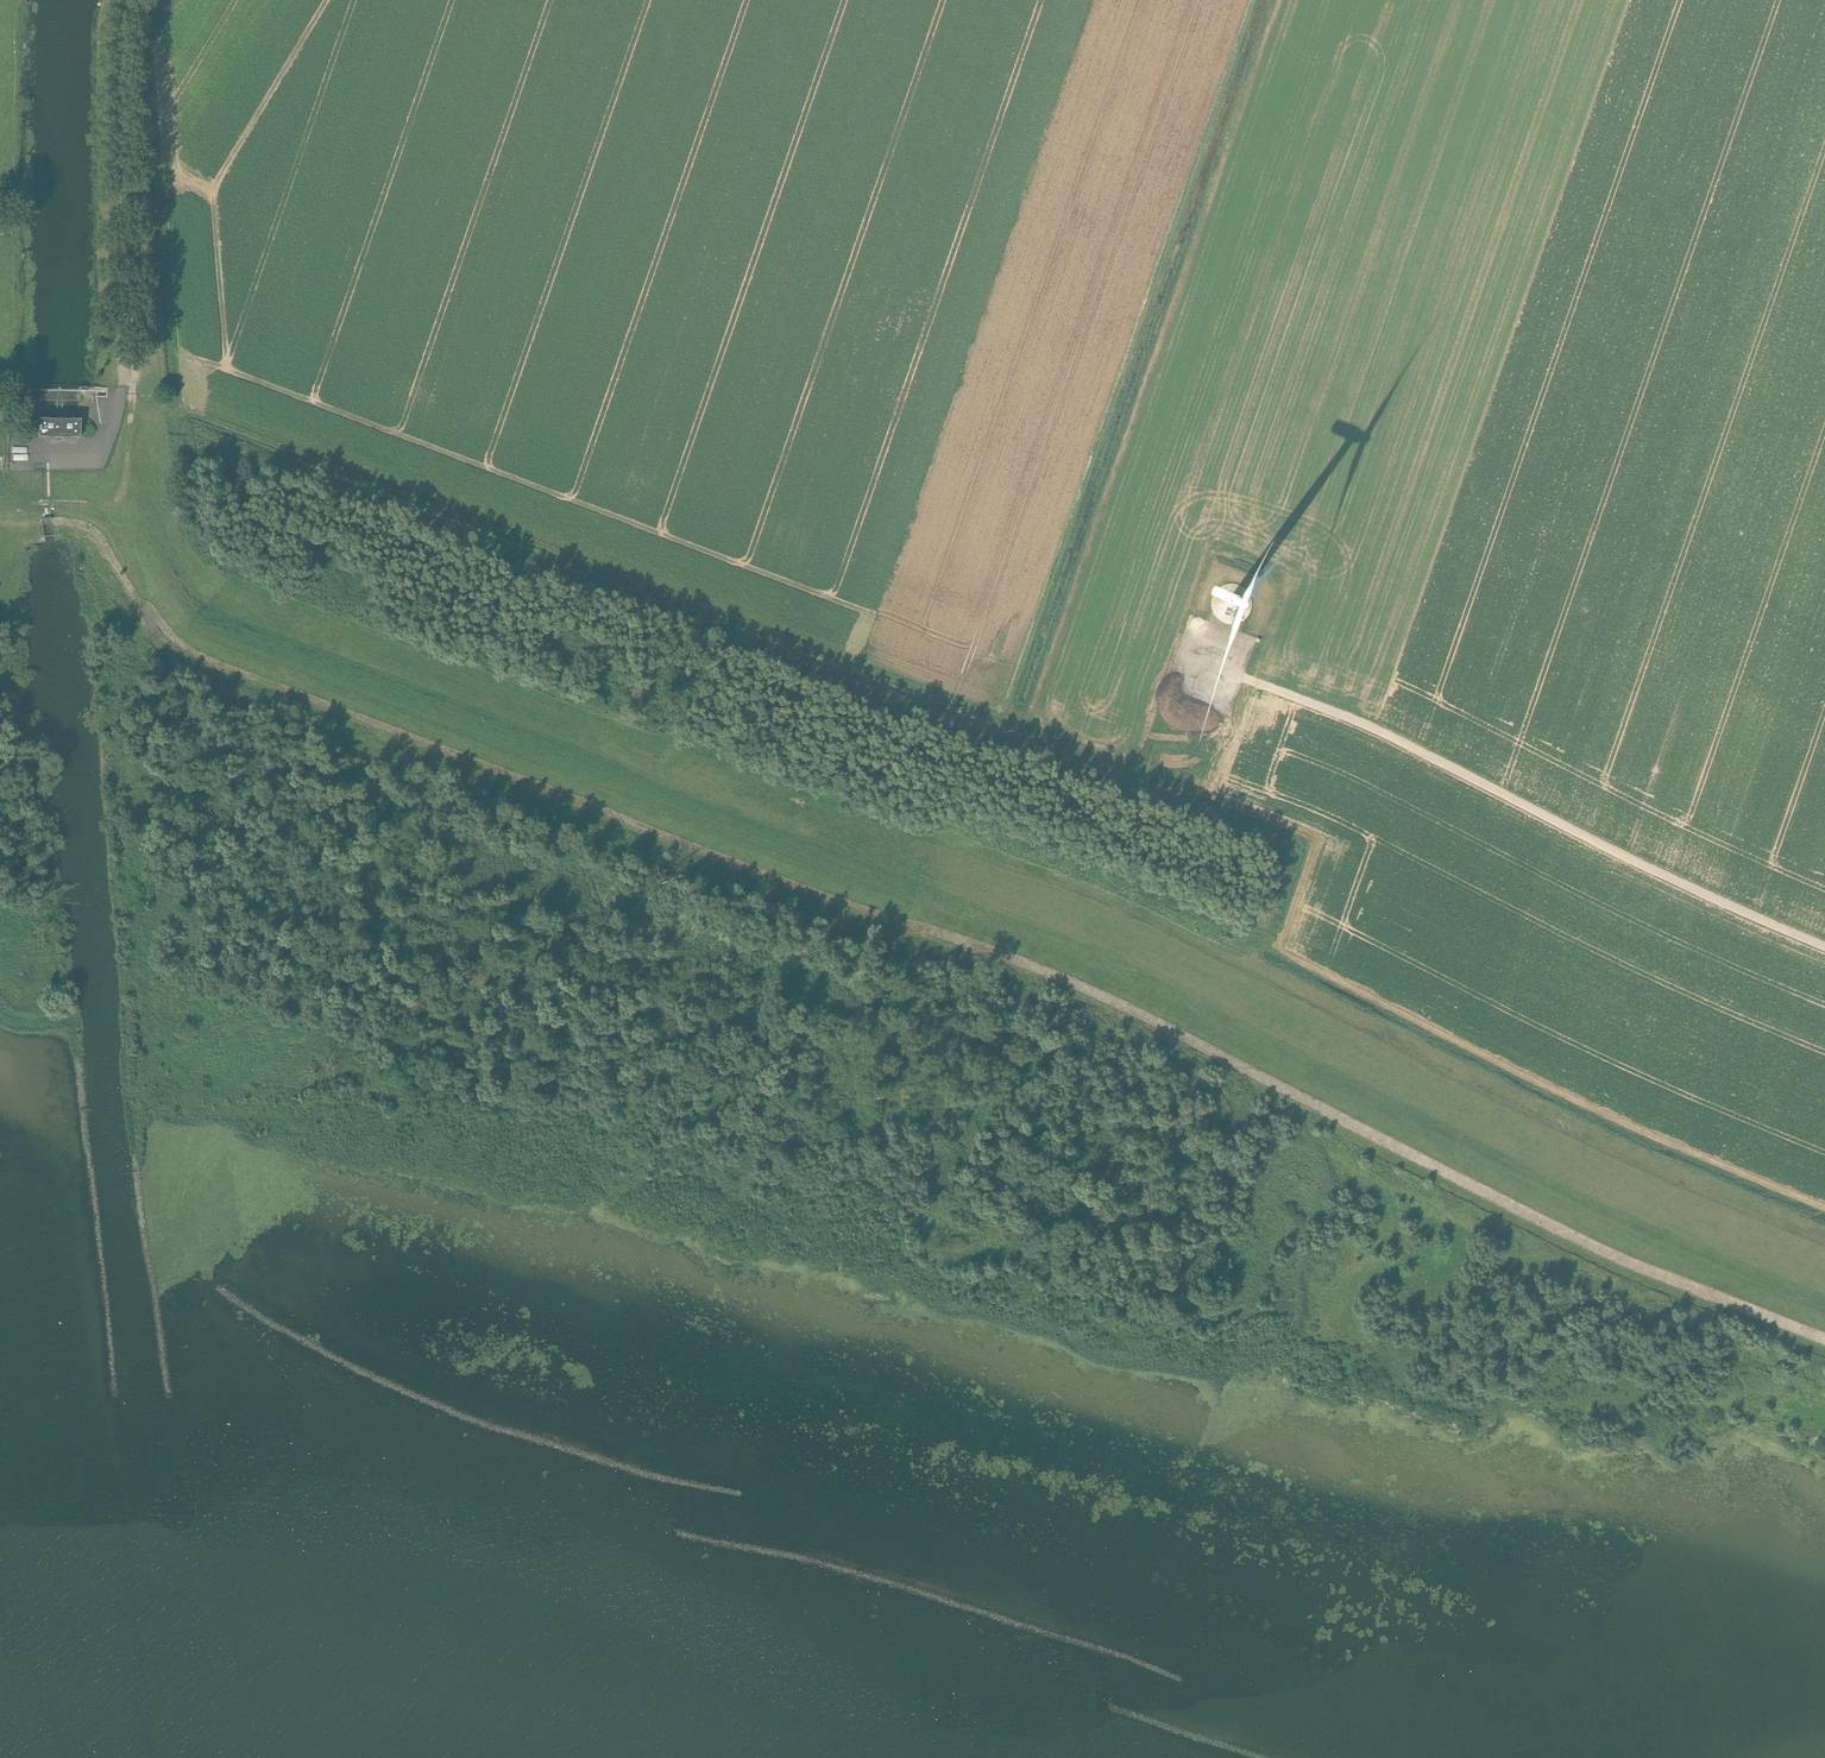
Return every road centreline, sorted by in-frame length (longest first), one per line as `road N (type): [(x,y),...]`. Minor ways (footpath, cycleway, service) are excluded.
road 1 (track): [(175,0),(149,59),(176,391),(189,411),(1310,835),(1314,850),(1279,950),(1531,1081),(1824,1208)]
road 2 (track): [(151,417),(161,518),(210,589),(448,690),(1087,931),(1570,1176),(1824,1281)]
road 3 (track): [(1824,1313),(1578,1210),(1079,961),(204,633),(175,608),(118,499)]
road 4 (track): [(1025,727),(1280,0)]
road 5 (track): [(1256,0),(1004,720)]
road 6 (track): [(1225,952),(1560,1120),(1824,1232)]
road 7 (unclassified): [(122,388),(123,55),(130,0)]
road 8 (track): [(0,501),(118,499),(131,406),(124,364)]

